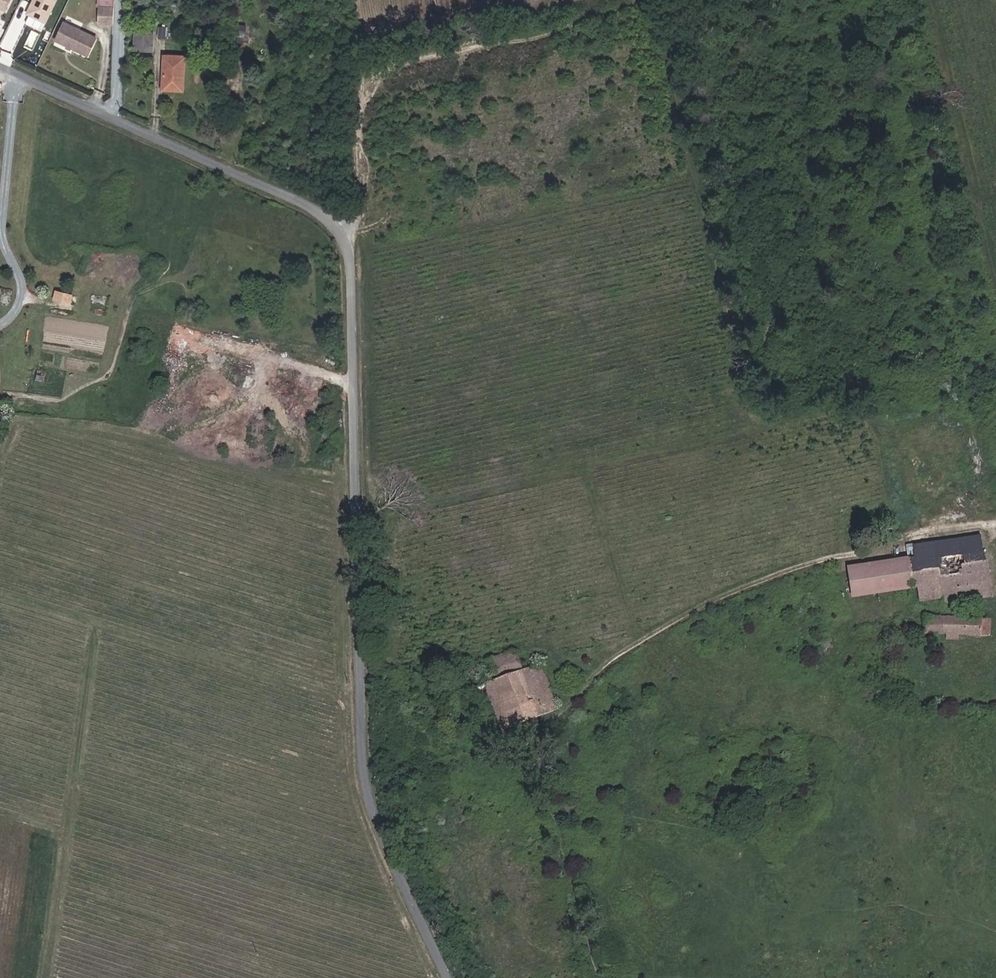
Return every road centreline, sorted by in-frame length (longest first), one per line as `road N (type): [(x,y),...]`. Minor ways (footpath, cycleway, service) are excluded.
road 1 (unclassified): [(452,977),(374,773),(355,256),(328,216),(0,66)]

